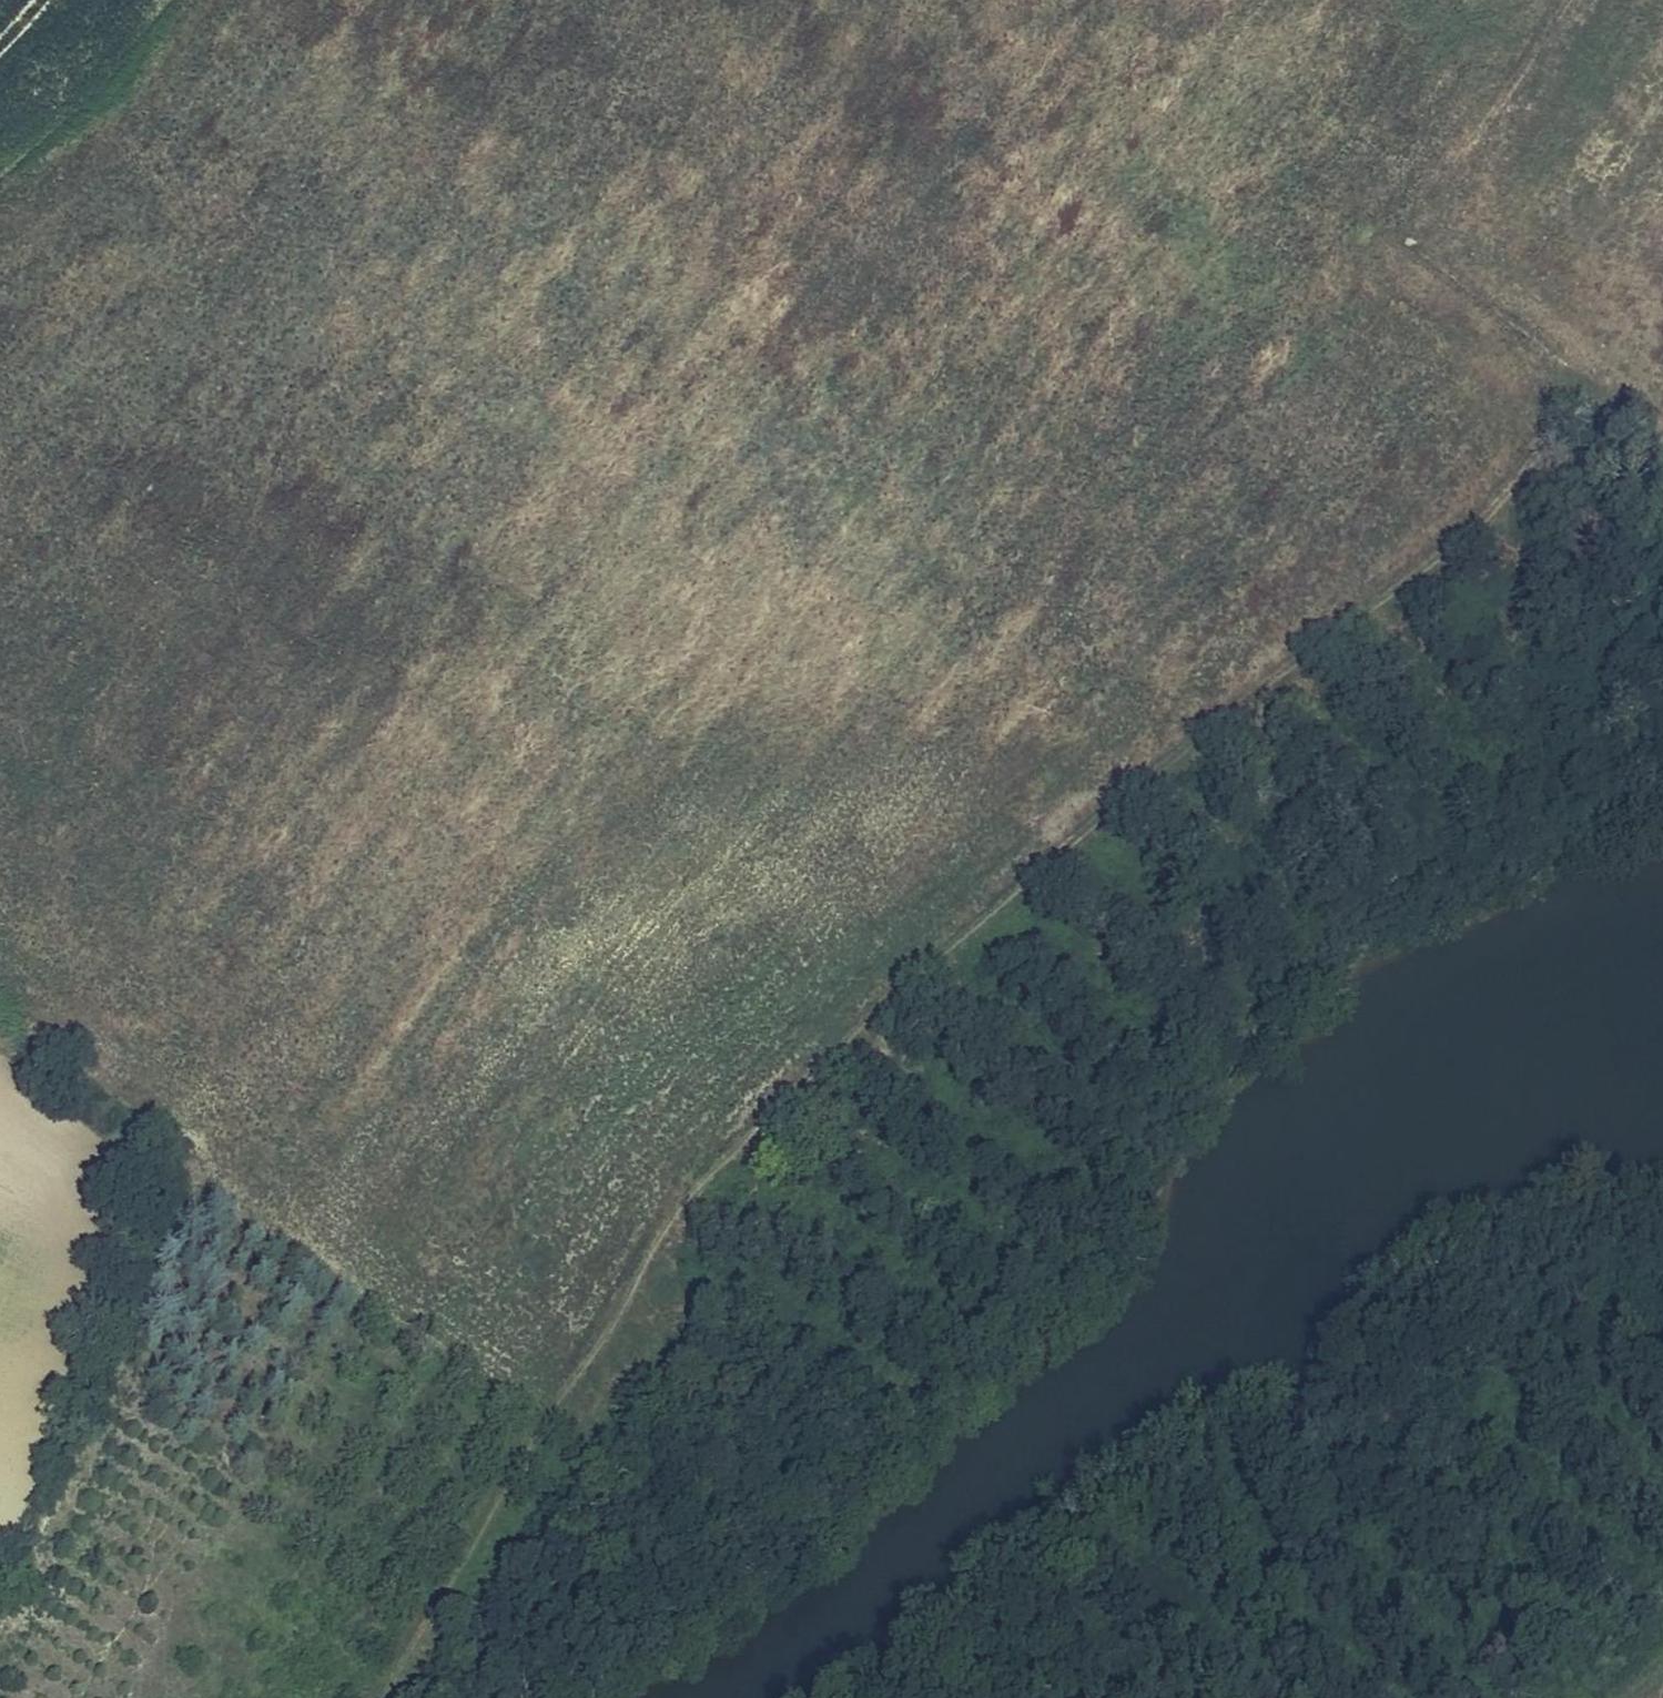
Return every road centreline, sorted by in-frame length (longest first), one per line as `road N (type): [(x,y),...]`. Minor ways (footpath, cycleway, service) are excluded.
road 1 (track): [(1662,461),(1618,413),(1588,407),(1560,420),(1497,509),(1142,778),(713,1175),(663,1250),(643,1309),(562,1401),(379,1697)]
road 2 (track): [(1560,420),(1539,365),(1420,275),(1398,251),(1389,220),(1455,161),(1563,0)]

